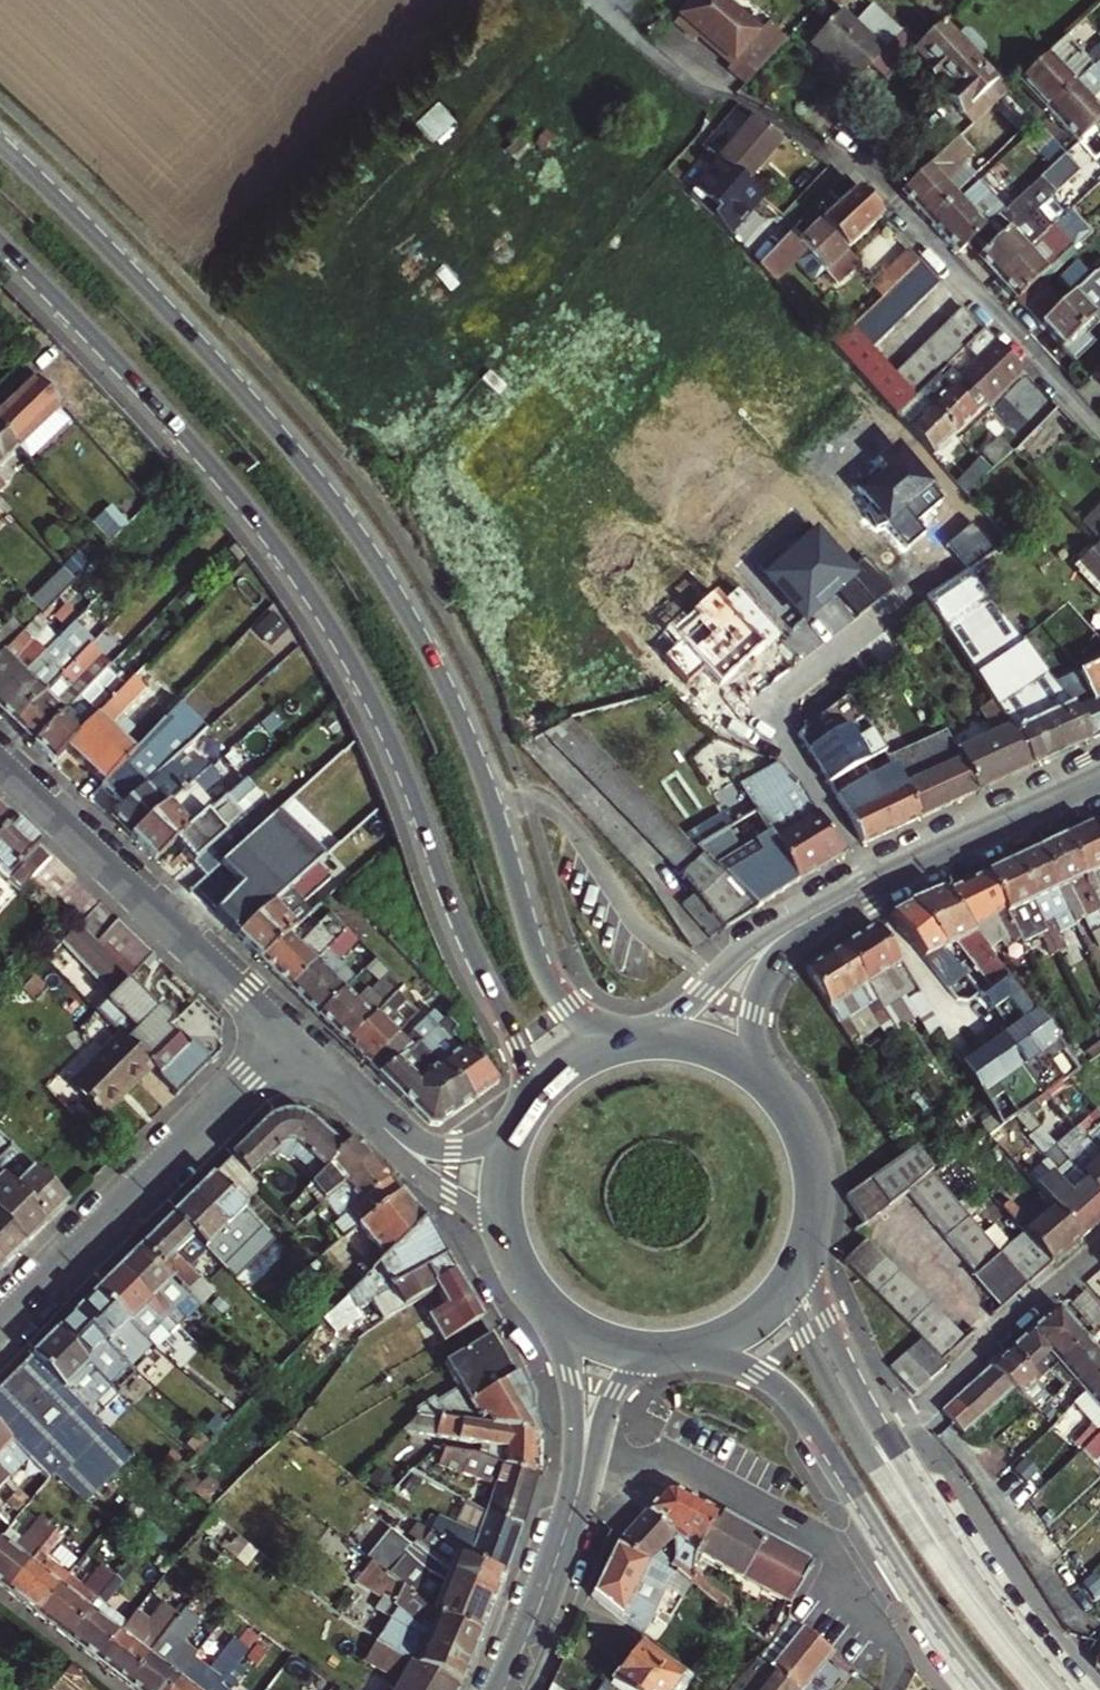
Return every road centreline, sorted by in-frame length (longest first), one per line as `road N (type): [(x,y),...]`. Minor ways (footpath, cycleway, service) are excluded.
road 1 (primary): [(607,1048),(544,976),(460,721),(347,518),(189,332),(0,144)]
road 2 (primary): [(0,245),(210,466),(328,621),(382,724),(465,936),(518,1043),(530,1107)]
road 3 (residential): [(594,0),(678,72),(860,172),(1099,427)]
road 4 (primary): [(701,1348),(760,1373),(799,1407),(917,1594),(989,1689)]
road 5 (residential): [(0,1328),(286,1039)]
road 6 (residential): [(286,1039),(0,765)]
road 7 (track): [(232,247),(459,0)]
road 8 (primary): [(1062,1689),(976,1583),(886,1439)]
road 9 (residential): [(886,1439),(1099,1247)]
road 10 (secondary): [(867,890),(753,948),(656,1038)]
road 11 (secondary): [(1099,782),(867,890)]
road 12 (secondary): [(756,1071),(753,1024),(777,963),(804,933),(867,890)]
road 13 (primary): [(886,1439),(825,1317),(814,1230)]
road 14 (secondary): [(577,1494),(505,1689)]
road 15 (secondary): [(551,1309),(573,1399),(577,1494)]
road 16 (residential): [(370,1115),(413,1167),(509,1239)]
road 17 (primary): [(814,1230),(817,1179),(809,1142),(784,1097),(756,1071)]
road 18 (secondary): [(577,1494),(621,1381),(663,1353)]
road 19 (primary): [(701,1348),(771,1307),(796,1275),(814,1230)]
road 20 (residential): [(515,1136),(443,1150),(370,1115)]
road 21 (primary): [(551,1309),(608,1344),(663,1353)]

